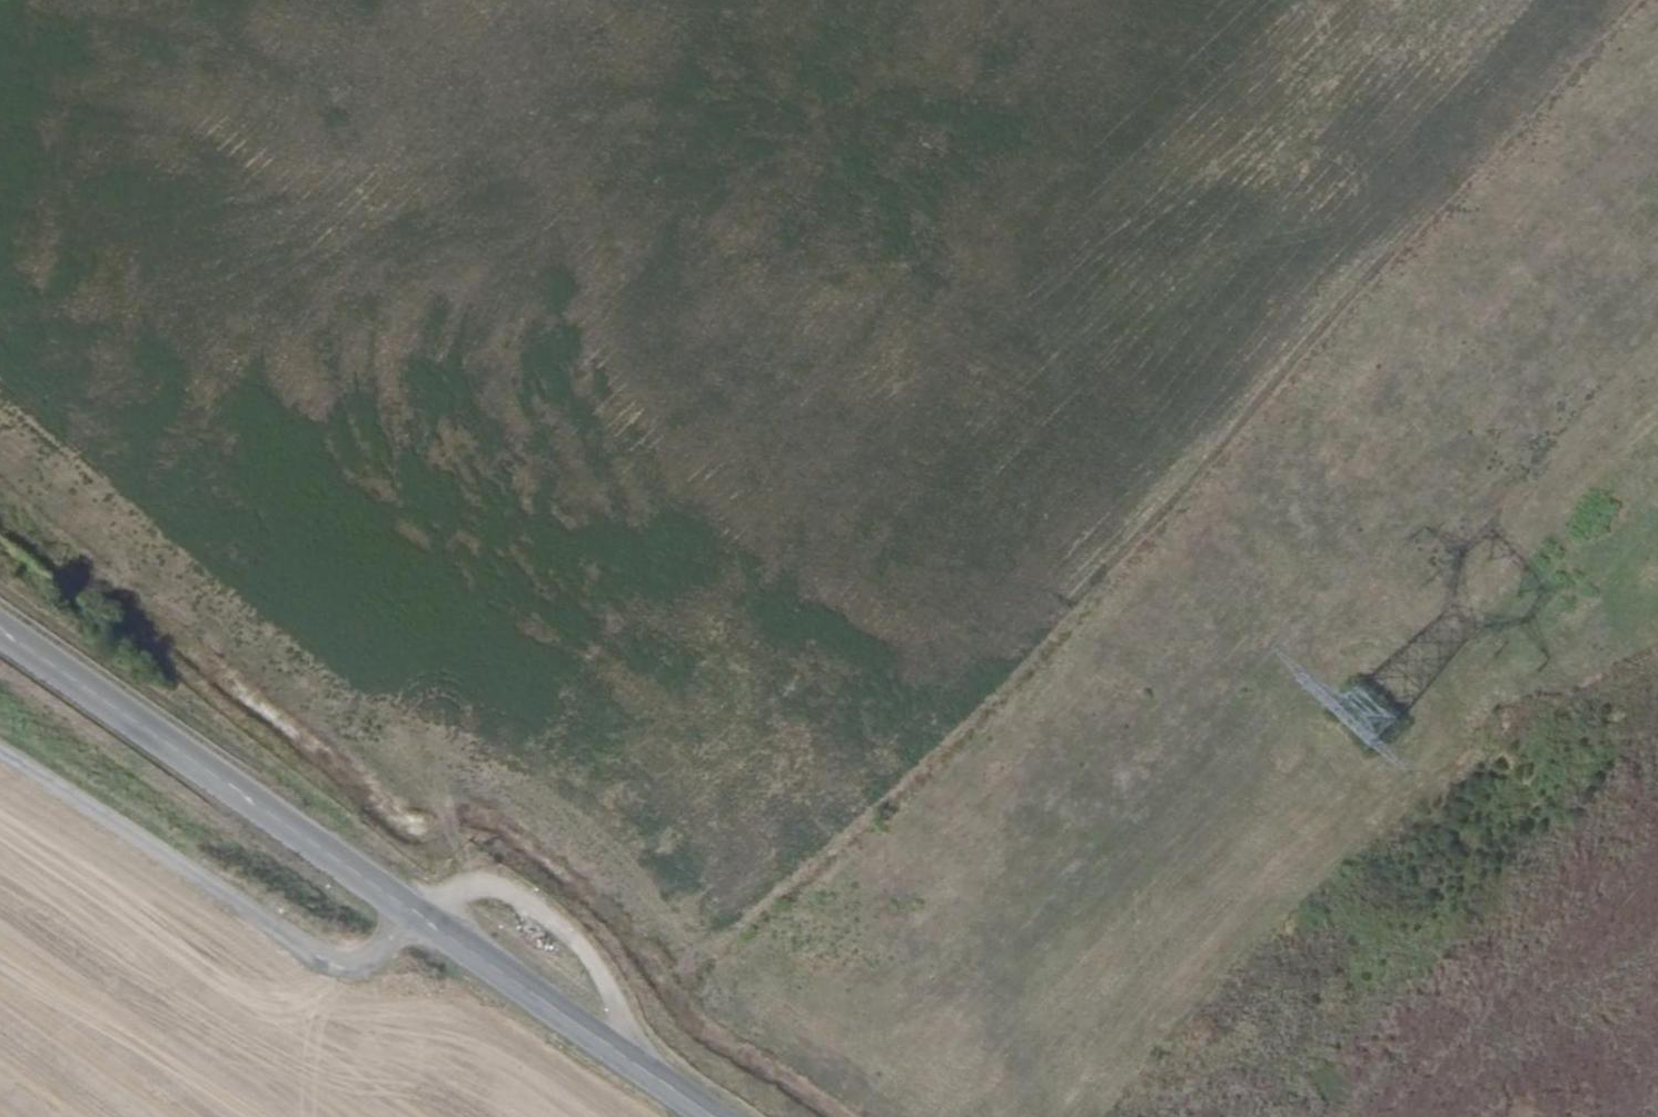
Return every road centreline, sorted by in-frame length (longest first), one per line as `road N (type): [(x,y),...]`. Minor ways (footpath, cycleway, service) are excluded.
road 1 (tertiary): [(445,936),(0,631)]
road 2 (unclassified): [(0,752),(351,963),(393,971),(428,960),(445,936)]
road 3 (tertiary): [(710,1116),(445,936)]

